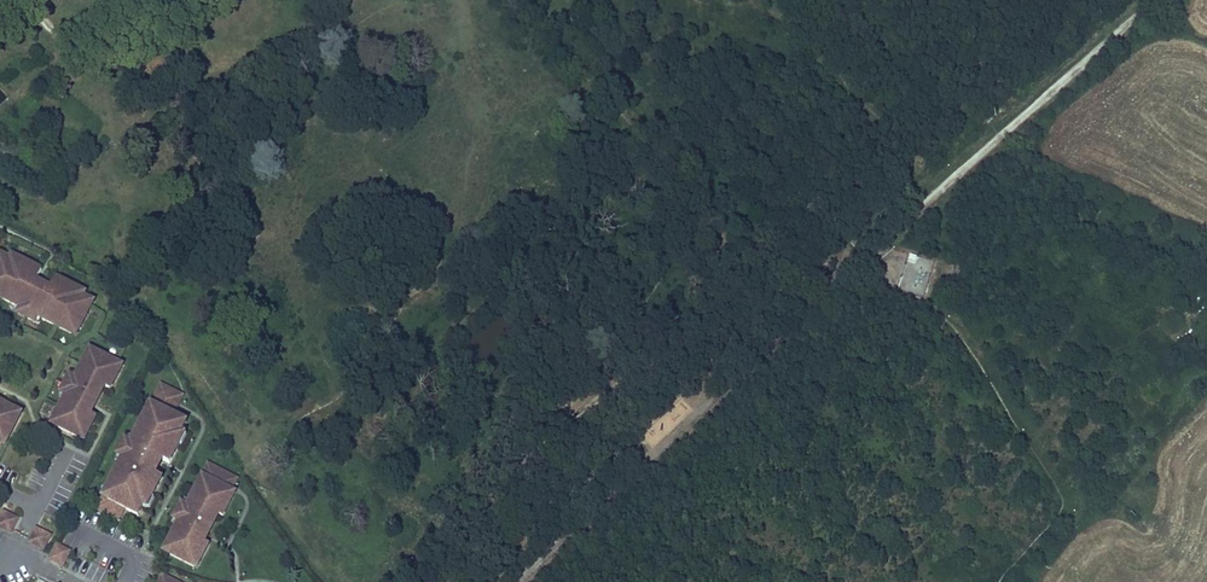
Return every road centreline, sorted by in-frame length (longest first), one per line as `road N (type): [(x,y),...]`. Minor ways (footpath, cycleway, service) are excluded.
road 1 (track): [(519,581),(869,253),(1155,0)]

